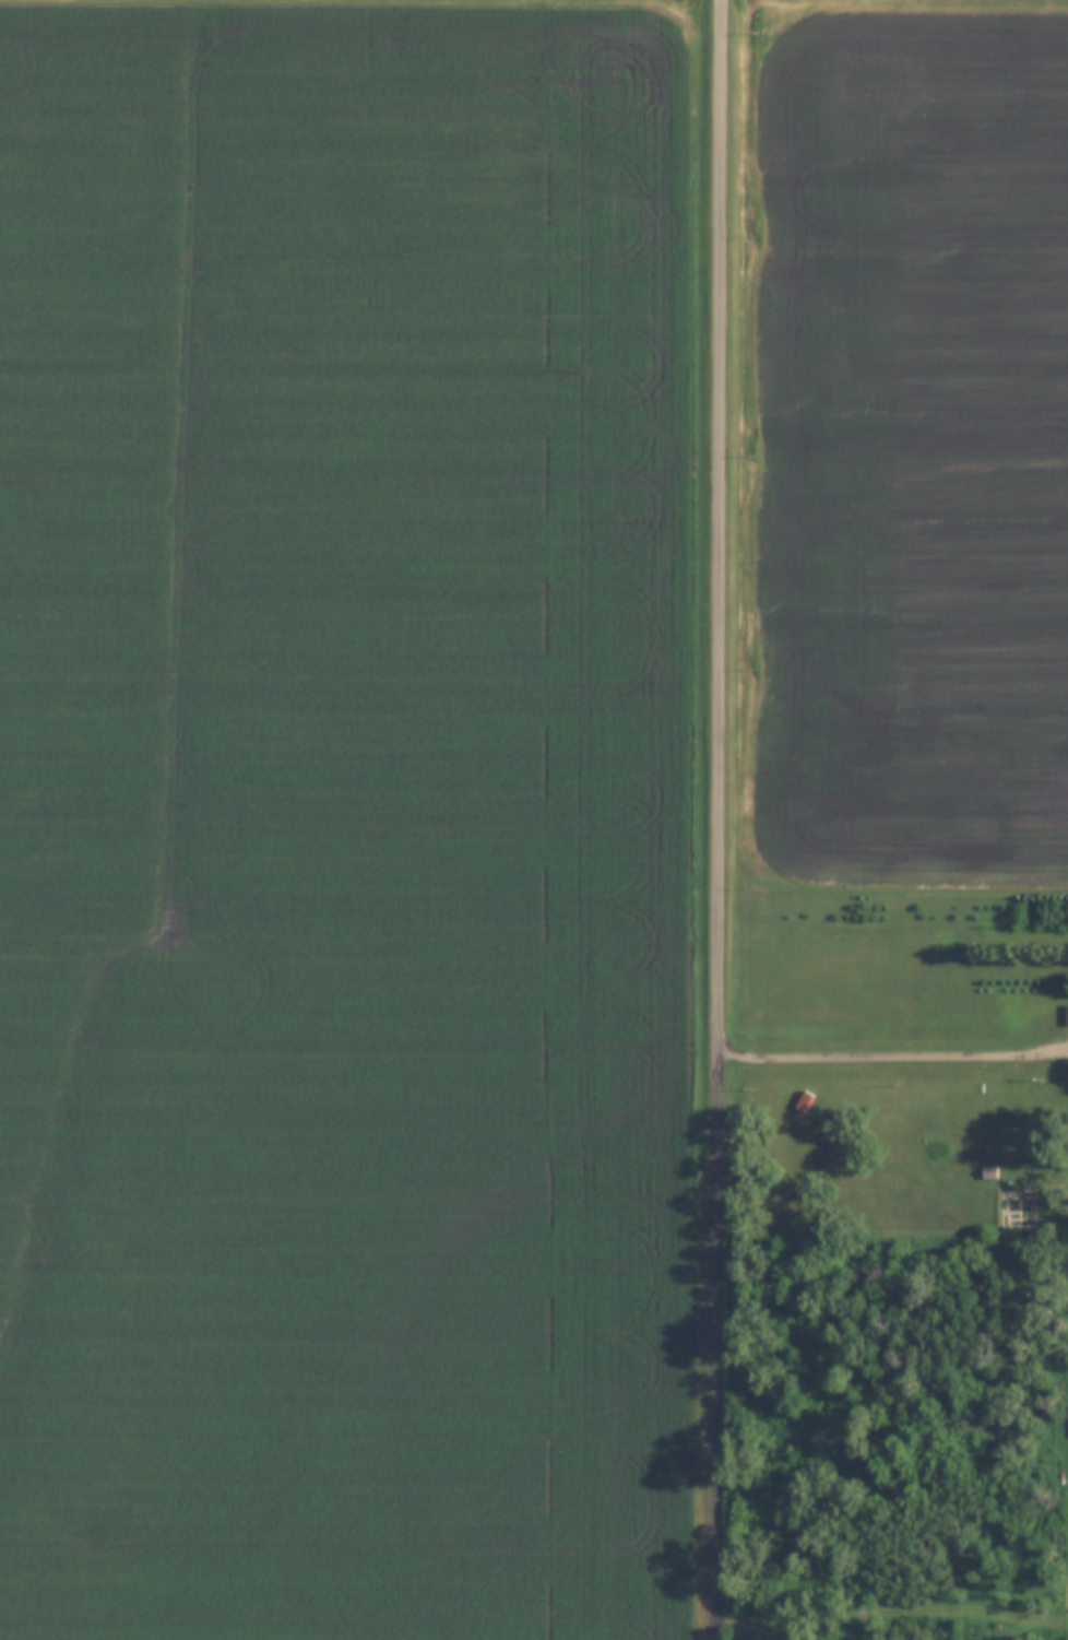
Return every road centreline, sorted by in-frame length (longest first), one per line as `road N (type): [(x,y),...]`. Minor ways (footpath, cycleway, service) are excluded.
road 1 (track): [(708,1639),(714,1055)]

